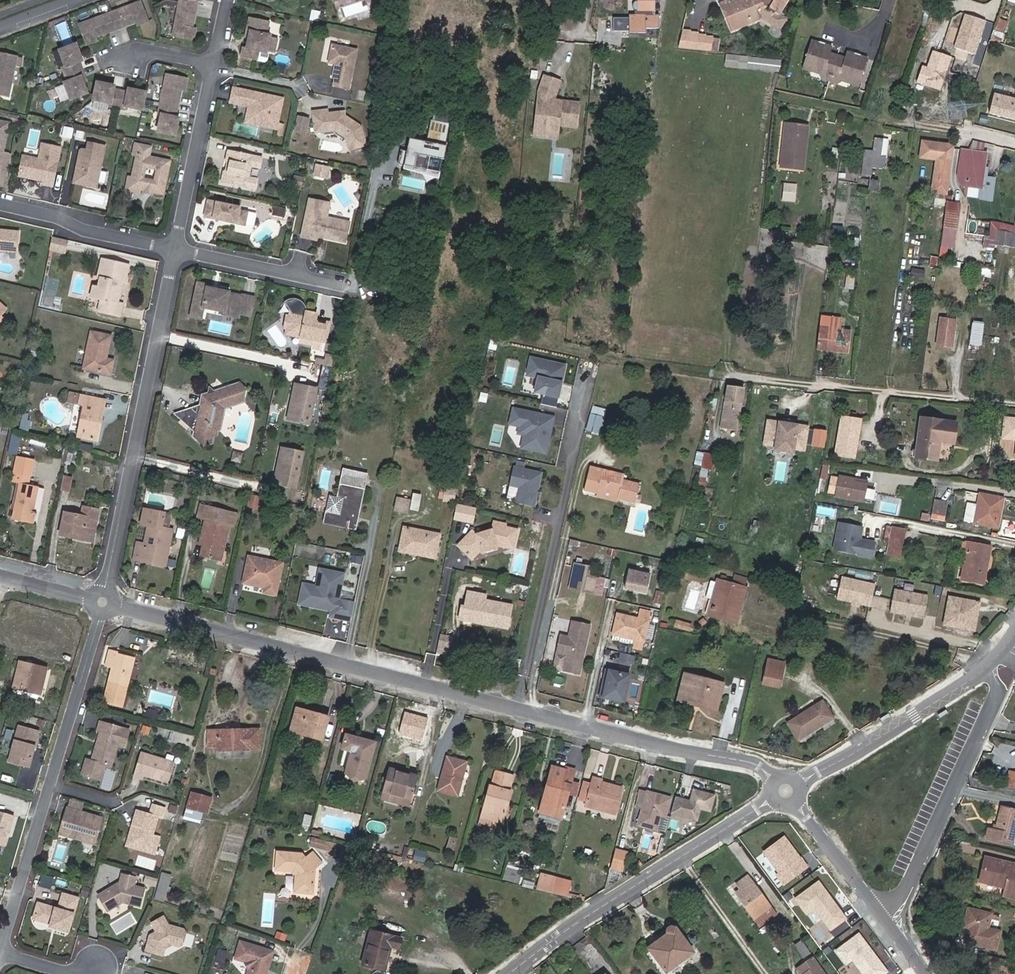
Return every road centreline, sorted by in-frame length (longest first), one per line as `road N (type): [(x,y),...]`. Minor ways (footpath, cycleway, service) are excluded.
road 1 (residential): [(102,601),(635,740),(749,762),(785,790)]
road 2 (residential): [(102,601),(0,954),(72,973)]
road 3 (residential): [(102,601),(175,251)]
road 4 (residential): [(511,973),(785,790)]
road 5 (residential): [(985,670),(996,697),(890,922)]
road 6 (residential): [(175,251),(225,0)]
road 7 (residential): [(785,790),(985,670)]
road 8 (residential): [(175,251),(0,203)]
road 9 (residential): [(351,285),(175,251)]
road 10 (residential): [(785,790),(890,922)]

